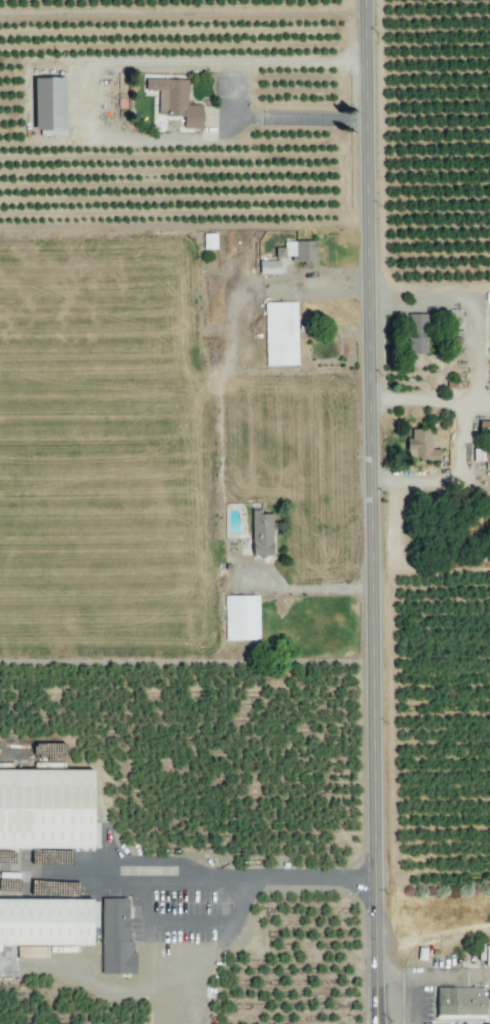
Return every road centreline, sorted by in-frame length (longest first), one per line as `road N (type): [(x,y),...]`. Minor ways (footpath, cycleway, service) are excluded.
road 1 (residential): [(376,1023),(364,0)]

